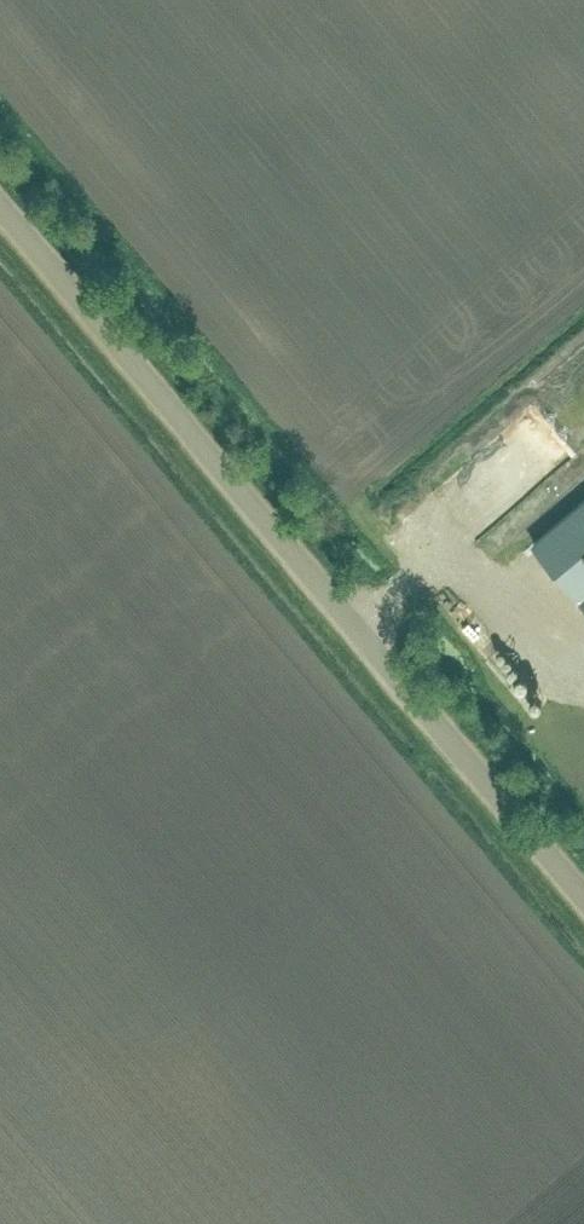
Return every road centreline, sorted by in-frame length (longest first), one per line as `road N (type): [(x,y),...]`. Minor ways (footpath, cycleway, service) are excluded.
road 1 (tertiary): [(583,899),(0,209)]

